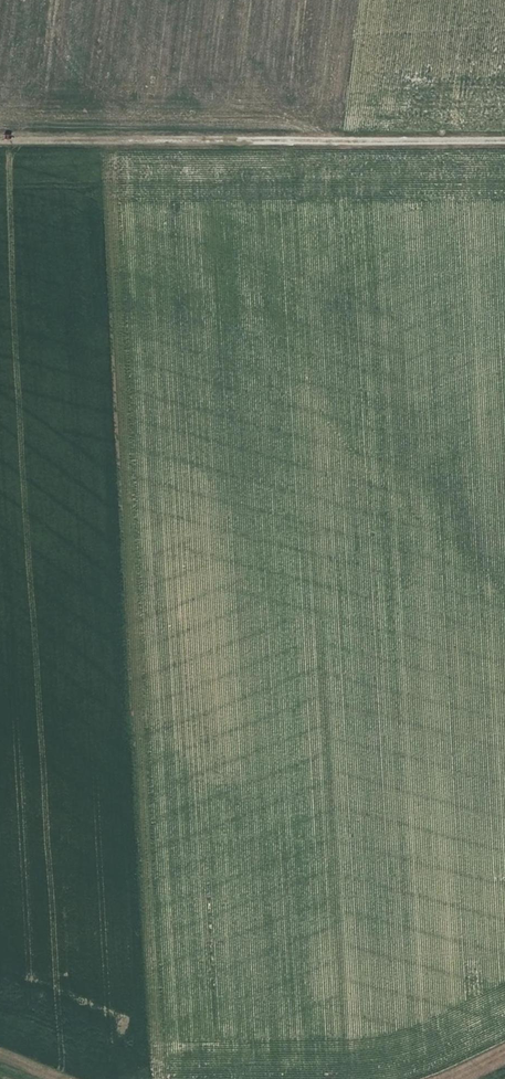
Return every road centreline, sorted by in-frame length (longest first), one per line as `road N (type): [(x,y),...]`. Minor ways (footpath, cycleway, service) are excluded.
road 1 (track): [(0,144),(504,143)]

